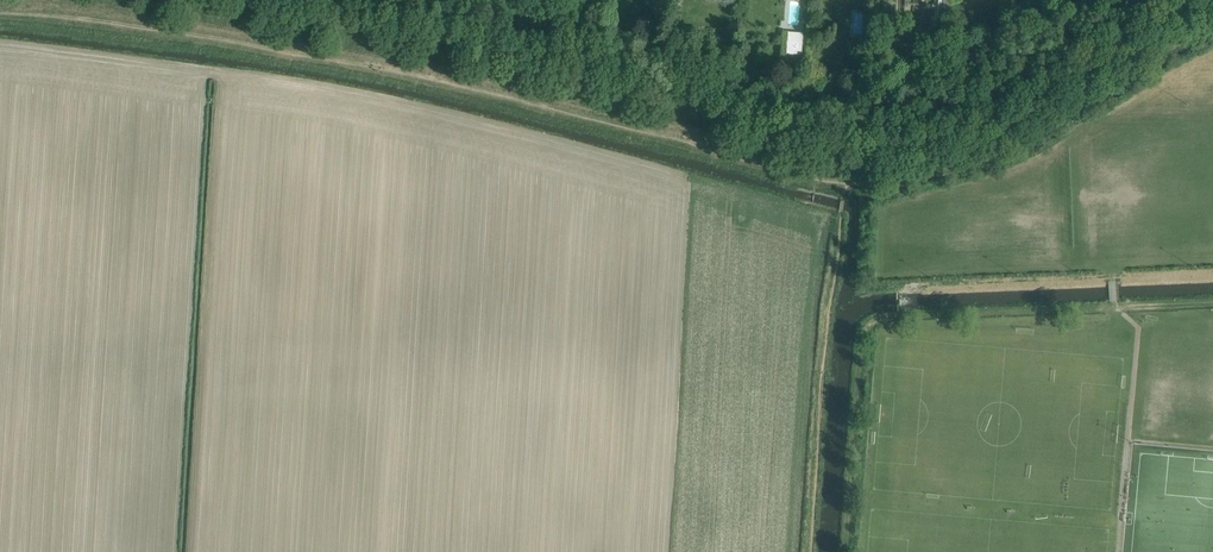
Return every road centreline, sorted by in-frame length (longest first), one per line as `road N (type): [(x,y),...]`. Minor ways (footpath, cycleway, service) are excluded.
road 1 (track): [(852,182),(378,71),(88,20),(0,13)]
road 2 (track): [(852,182),(922,175),(1021,144),(1144,69)]

